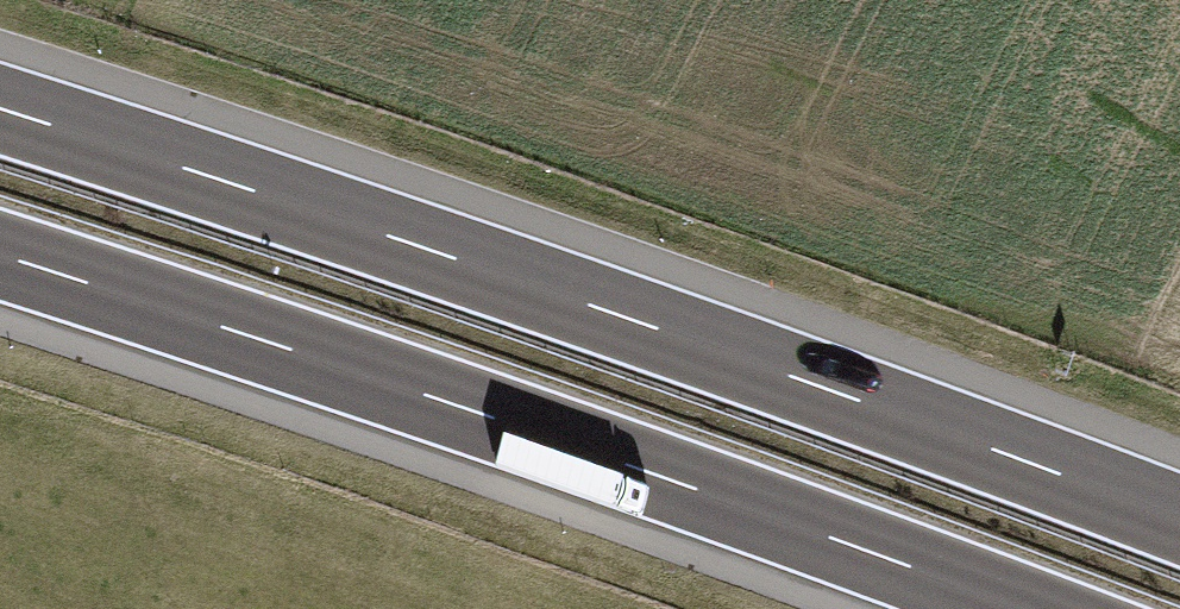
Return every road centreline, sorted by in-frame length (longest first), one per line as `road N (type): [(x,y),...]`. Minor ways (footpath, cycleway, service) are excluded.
road 1 (motorway): [(1179,518),(671,331),(0,107)]
road 2 (motorway): [(0,258),(643,472),(1019,608)]

